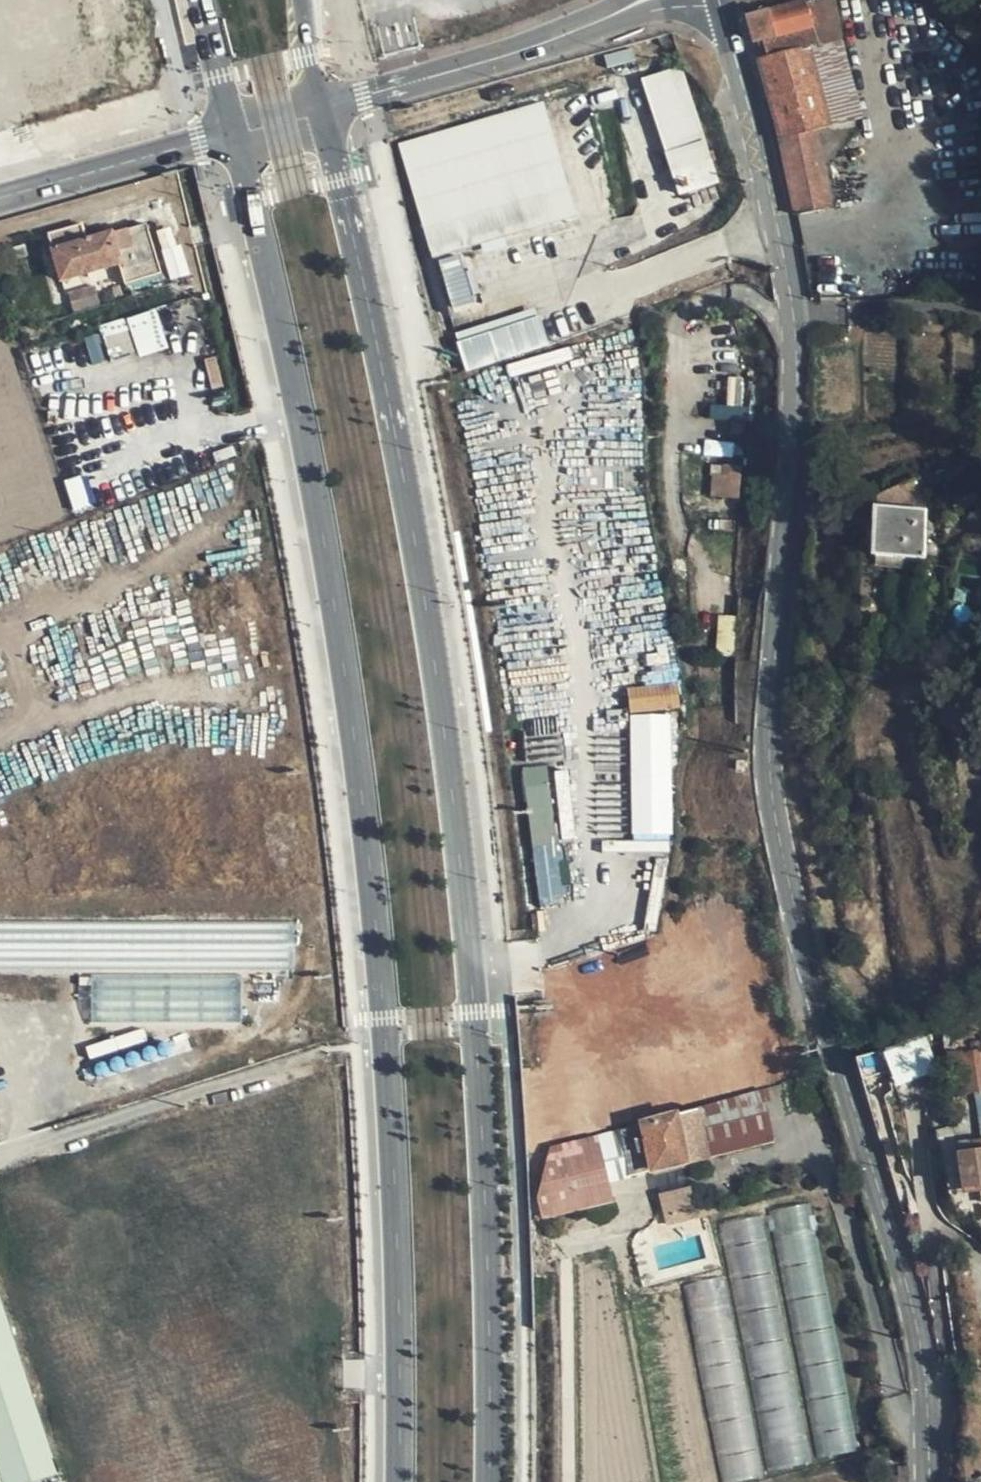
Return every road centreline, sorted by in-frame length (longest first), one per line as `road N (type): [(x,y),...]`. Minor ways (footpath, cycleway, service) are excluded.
road 1 (tertiary): [(932,1481),(926,1369),(914,1306),(775,831),(765,774),(794,316),(780,232),(717,0)]
road 2 (secondary): [(489,1481),(474,1014),(440,702),(325,111)]
road 3 (secondary): [(234,135),(322,542),(367,840),(386,1037),(398,1481)]
road 4 (unclassified): [(656,0),(325,111)]
road 5 (residential): [(0,1159),(311,1055)]
road 6 (unclassified): [(0,198),(234,135)]
road 7 (secondary): [(199,0),(234,135)]

